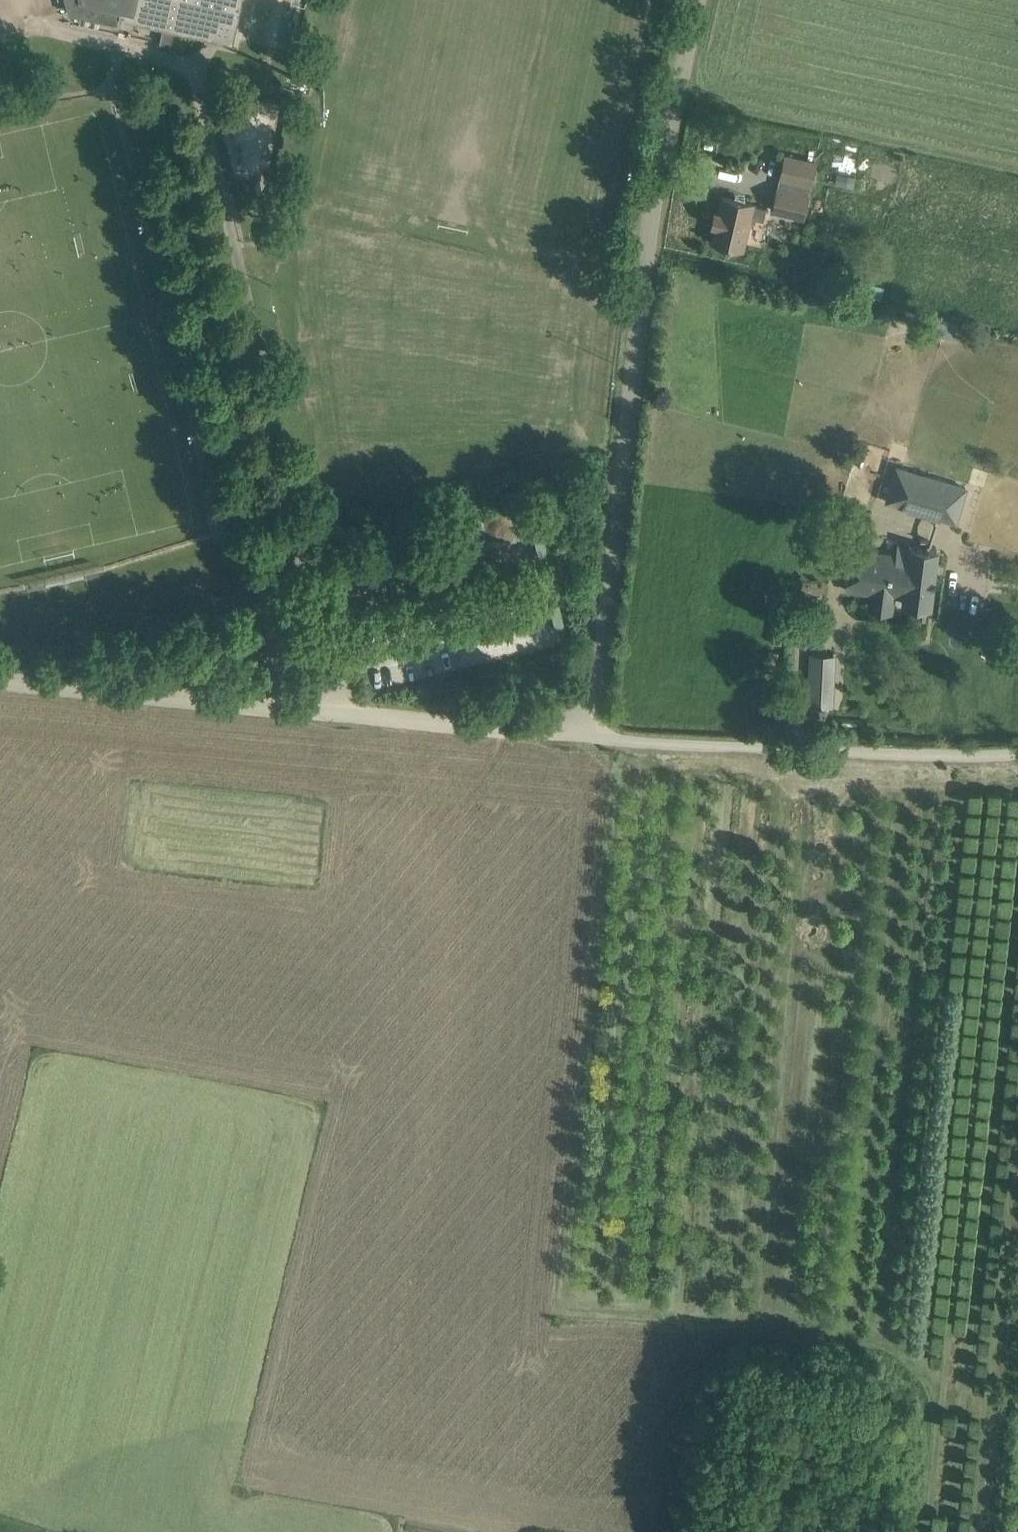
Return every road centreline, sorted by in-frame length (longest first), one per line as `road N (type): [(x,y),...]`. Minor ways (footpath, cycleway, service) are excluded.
road 1 (unclassified): [(593,738),(641,265),(695,0)]
road 2 (unclassified): [(593,738),(0,684)]
road 3 (unclassified): [(1017,751),(593,738)]

